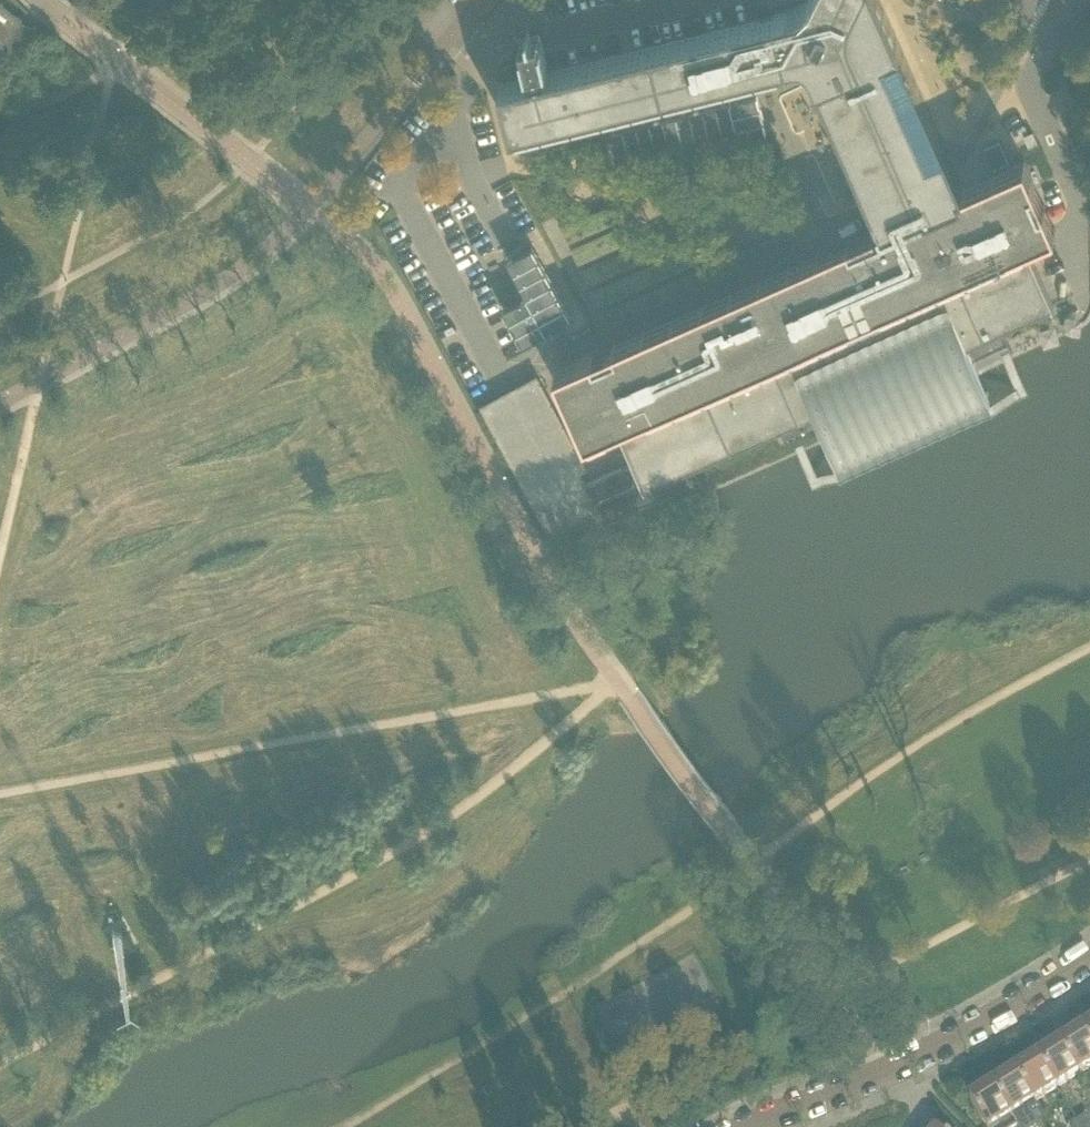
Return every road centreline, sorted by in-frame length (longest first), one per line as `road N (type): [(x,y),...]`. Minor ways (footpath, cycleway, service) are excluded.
road 1 (residential): [(748,1126),(914,1061),(1089,958)]

